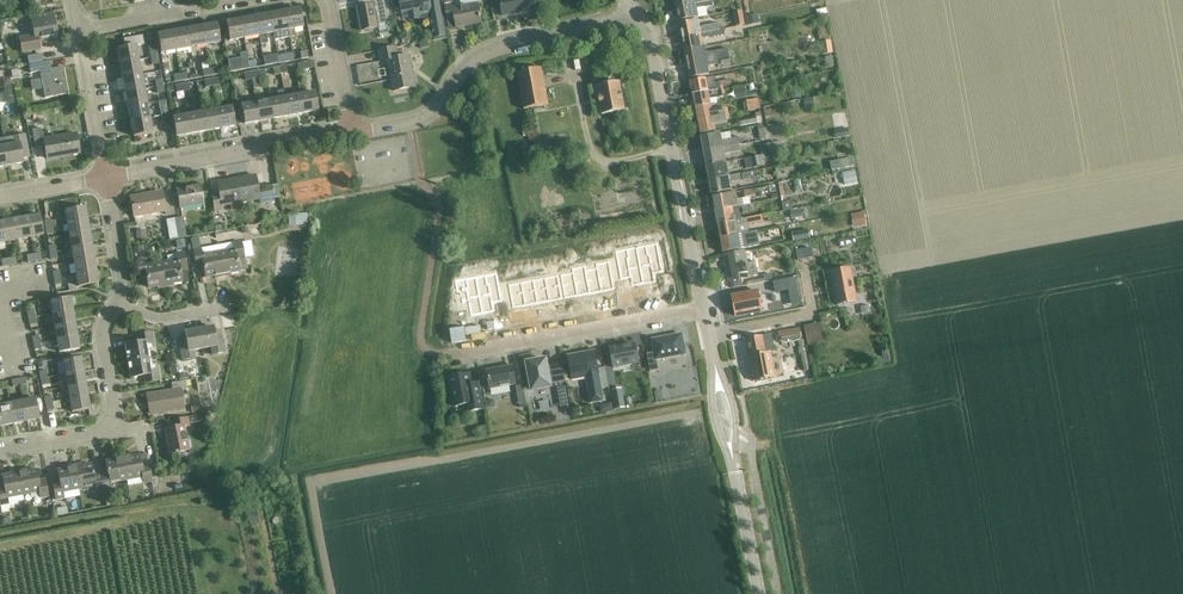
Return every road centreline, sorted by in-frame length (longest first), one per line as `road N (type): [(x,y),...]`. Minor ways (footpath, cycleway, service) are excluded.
road 1 (residential): [(352,133),(429,116),(466,65),(490,50),(636,15)]
road 2 (tertiary): [(703,307),(650,35),(636,15)]
road 3 (residential): [(450,355),(703,307)]
road 4 (residential): [(106,177),(352,133)]
road 5 (residential): [(79,29),(245,0)]
road 6 (residential): [(106,177),(79,29)]
road 7 (residential): [(352,133),(326,0)]
road 8 (residential): [(117,429),(102,333),(117,302)]
road 9 (residential): [(117,302),(122,271),(106,177)]
road 10 (tertiary): [(759,593),(736,473)]
road 11 (residential): [(223,290),(213,308),(159,318),(117,302)]

